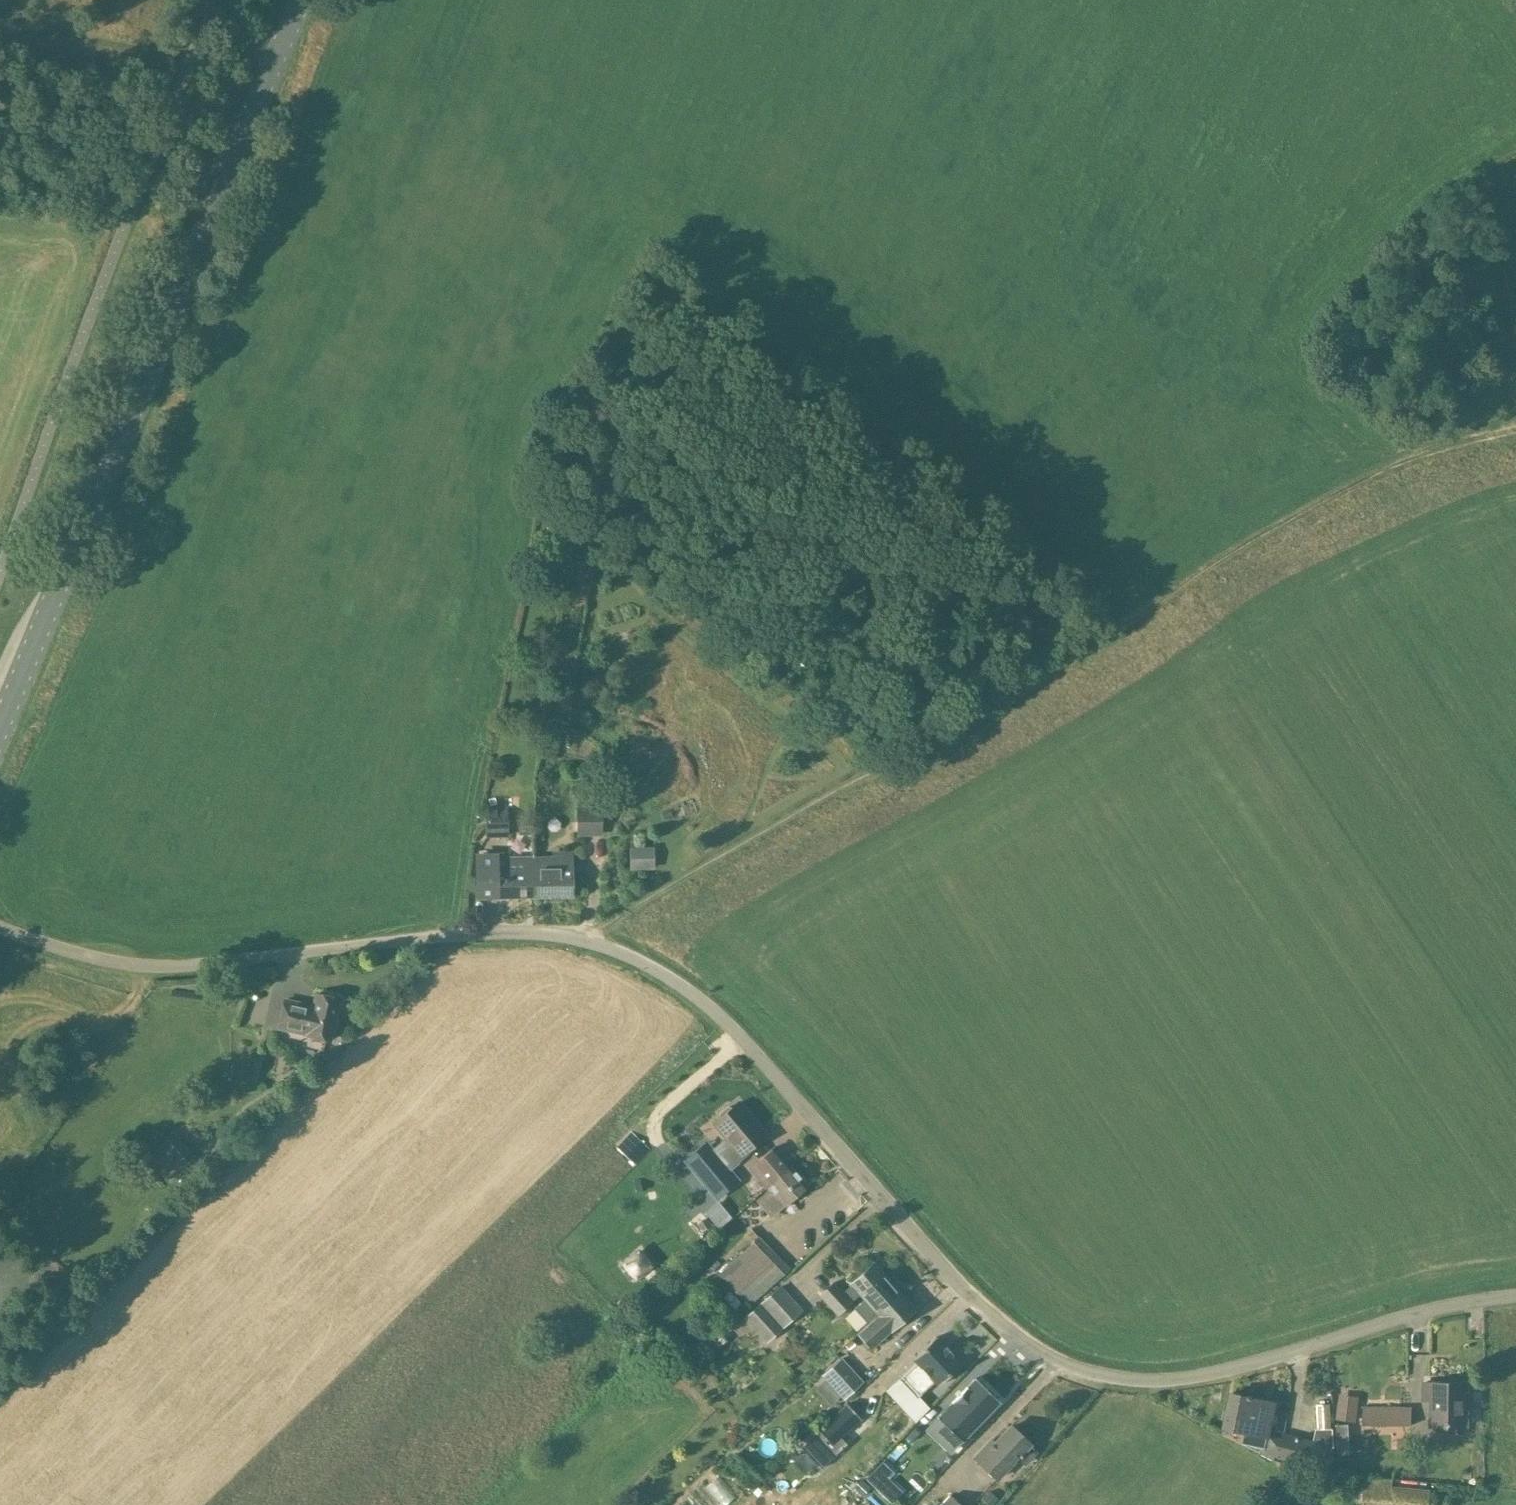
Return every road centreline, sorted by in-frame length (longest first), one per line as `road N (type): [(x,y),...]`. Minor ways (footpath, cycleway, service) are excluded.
road 1 (unclassified): [(1515,1298),(1405,1317),(1191,1377),(1090,1376),(1011,1335),(955,1282),(720,1017),(655,969),(608,948),(515,930),(150,966),(69,954),(0,927)]
road 2 (secondary): [(0,740),(303,0)]
road 3 (track): [(1115,625),(1209,562),(1392,463),(1515,431)]

